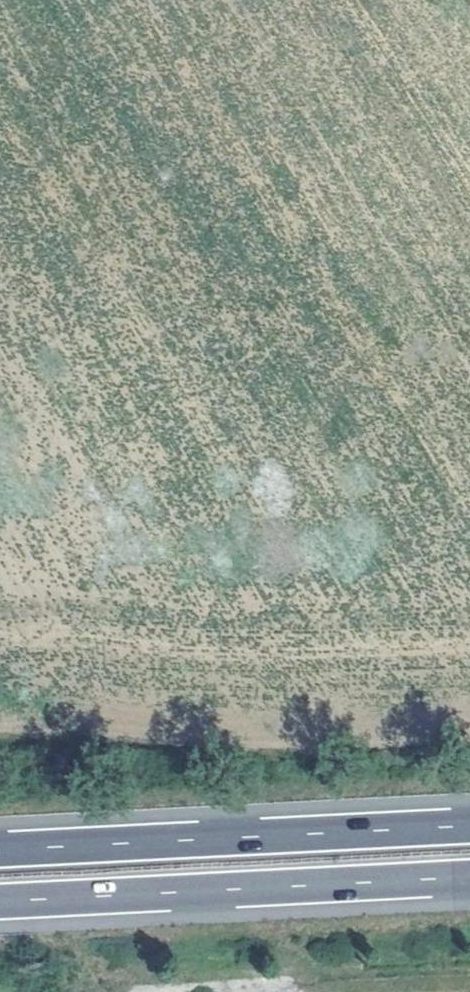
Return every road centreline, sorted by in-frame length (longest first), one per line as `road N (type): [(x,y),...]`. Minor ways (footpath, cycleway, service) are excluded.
road 1 (motorway): [(0,908),(469,883)]
road 2 (motorway): [(469,830),(0,855)]

